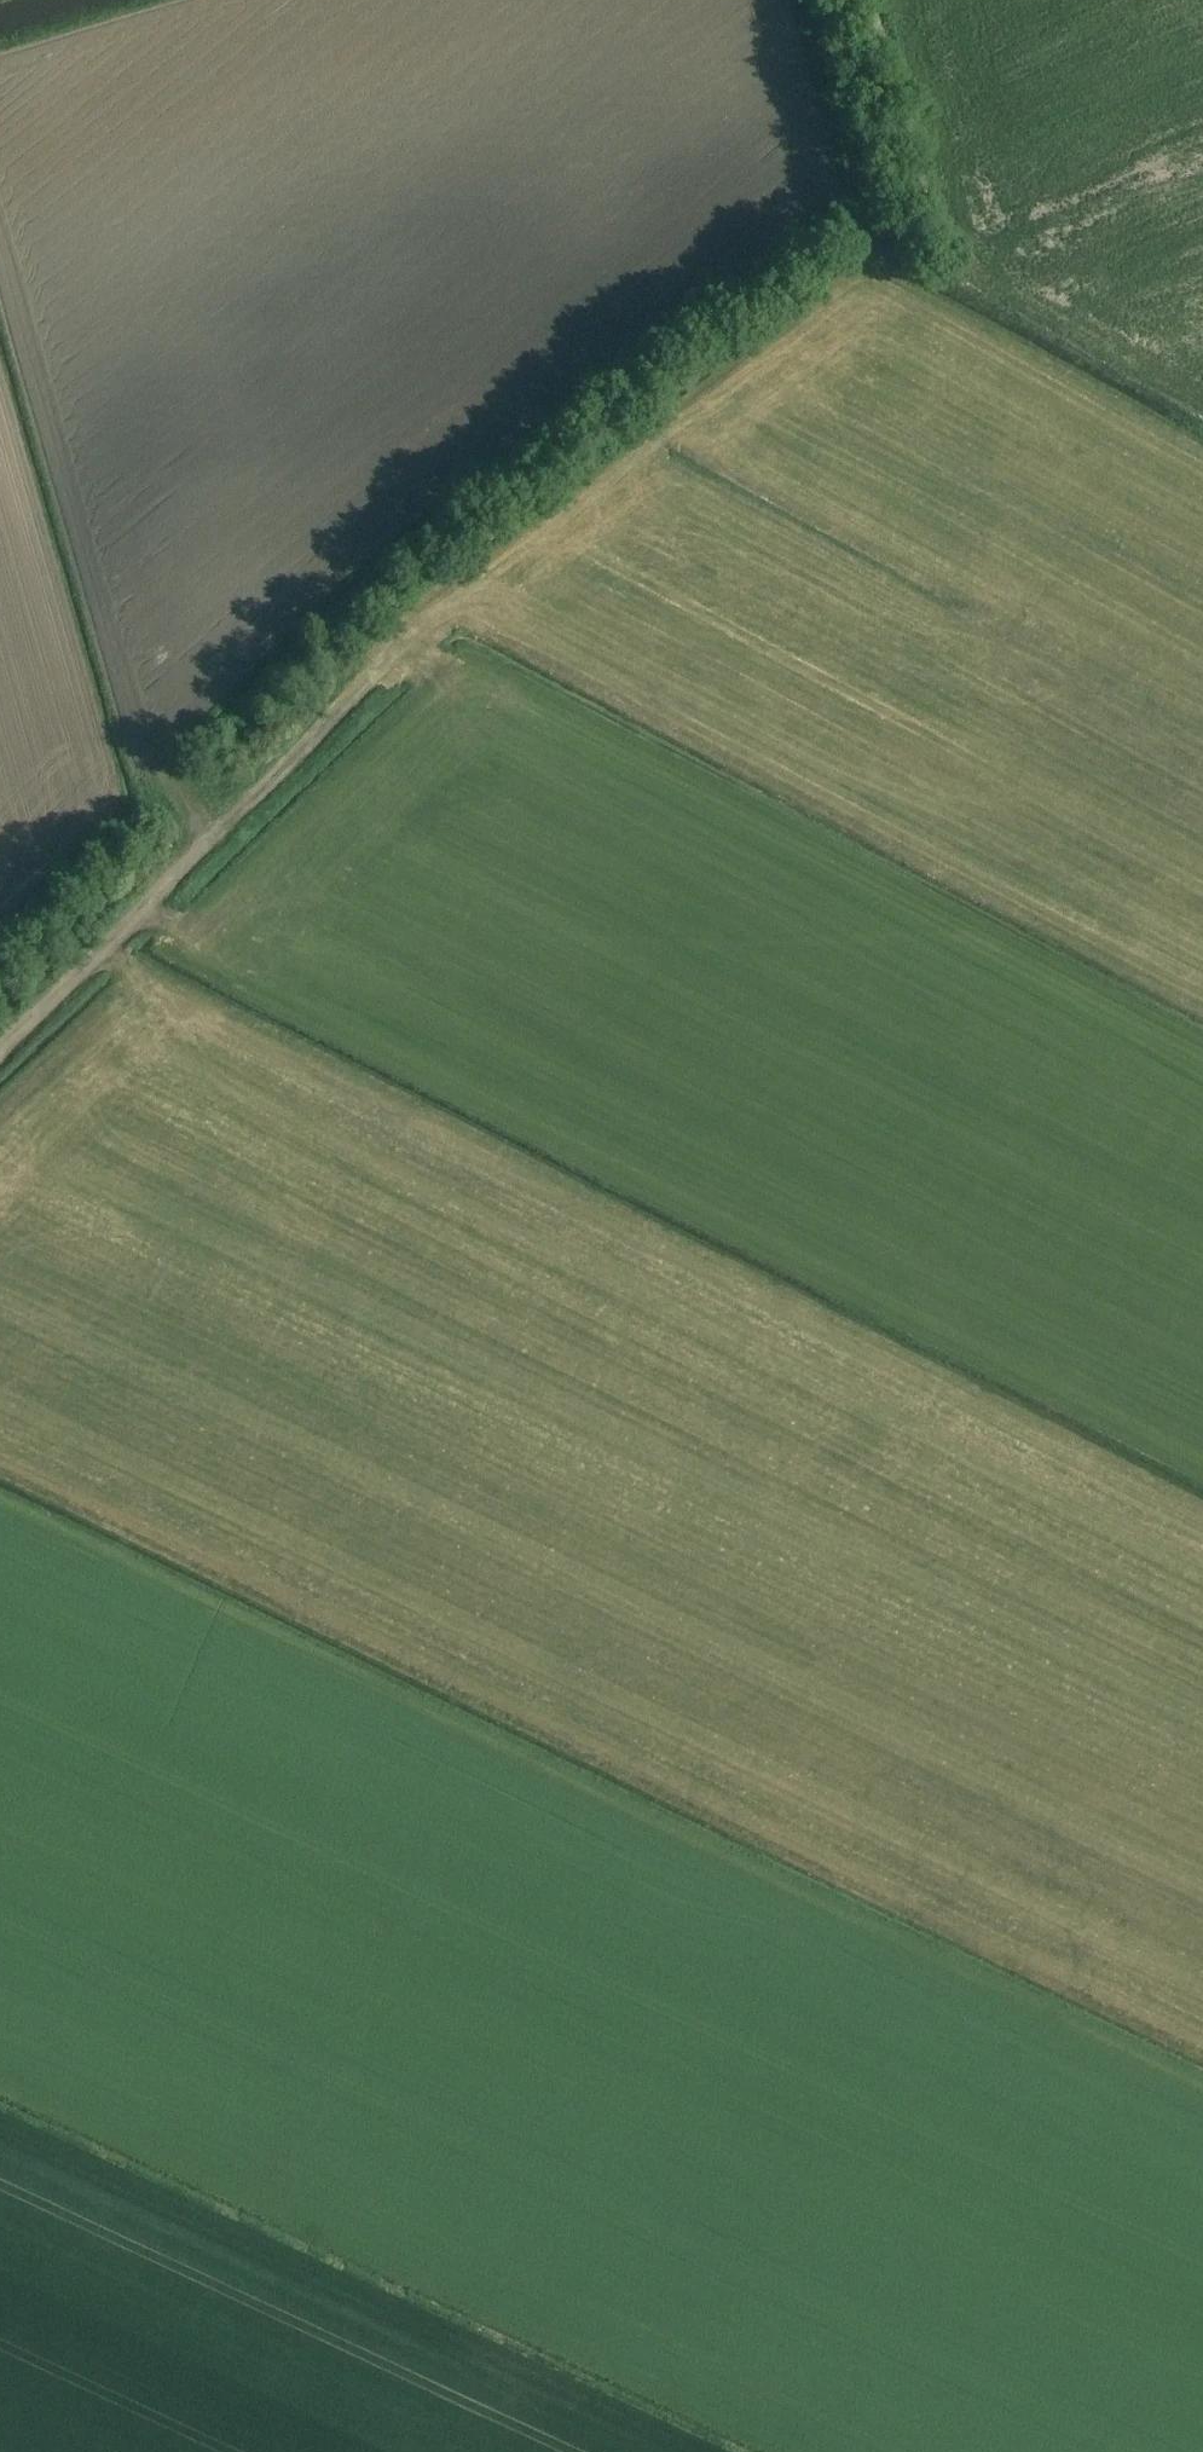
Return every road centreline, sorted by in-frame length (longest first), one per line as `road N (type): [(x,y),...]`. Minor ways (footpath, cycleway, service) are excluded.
road 1 (track): [(0,1047),(451,593)]

